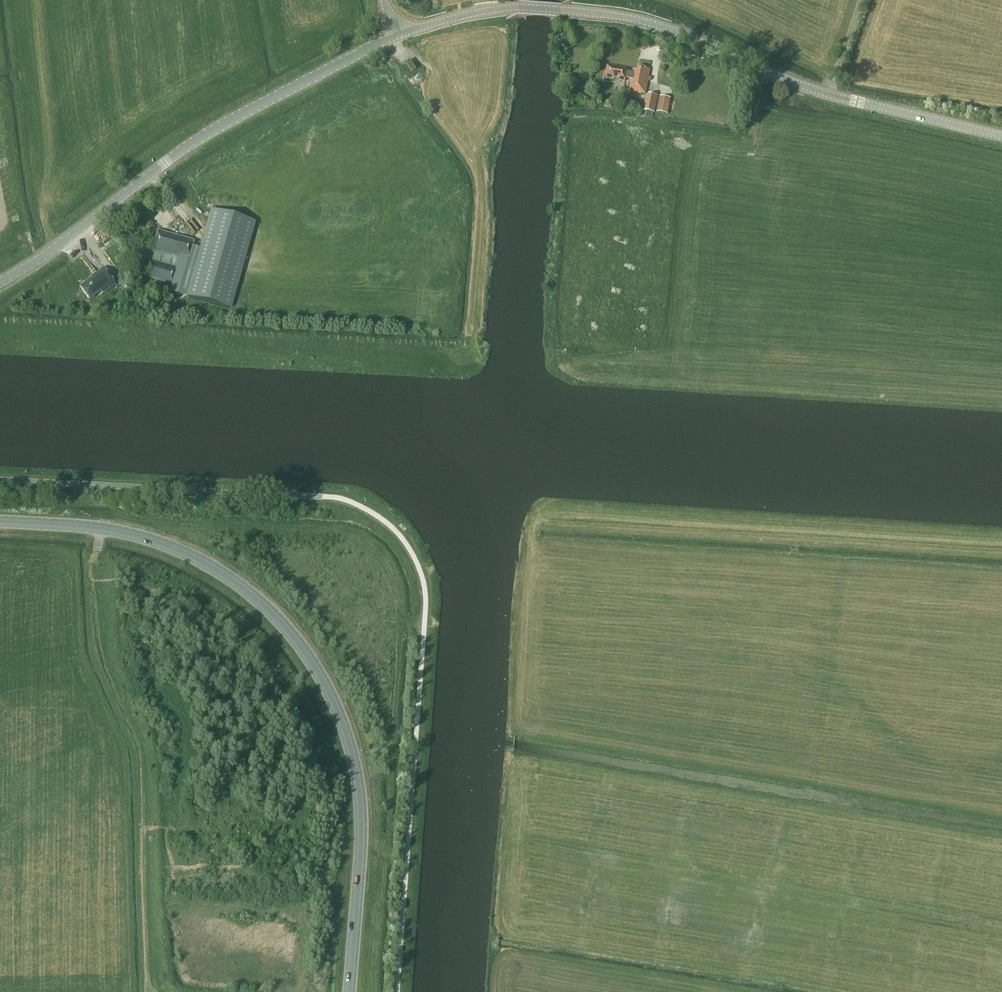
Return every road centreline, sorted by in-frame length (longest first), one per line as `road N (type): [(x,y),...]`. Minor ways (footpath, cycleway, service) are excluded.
road 1 (secondary): [(0,520),(91,525),(188,554),(248,589),(314,663),(343,724),(358,783),(348,991)]
road 2 (tertiary): [(1001,136),(828,94),(654,23),(519,7)]
road 3 (tertiary): [(0,281),(213,130),(397,35)]
road 4 (tertiary): [(397,35),(519,7)]

